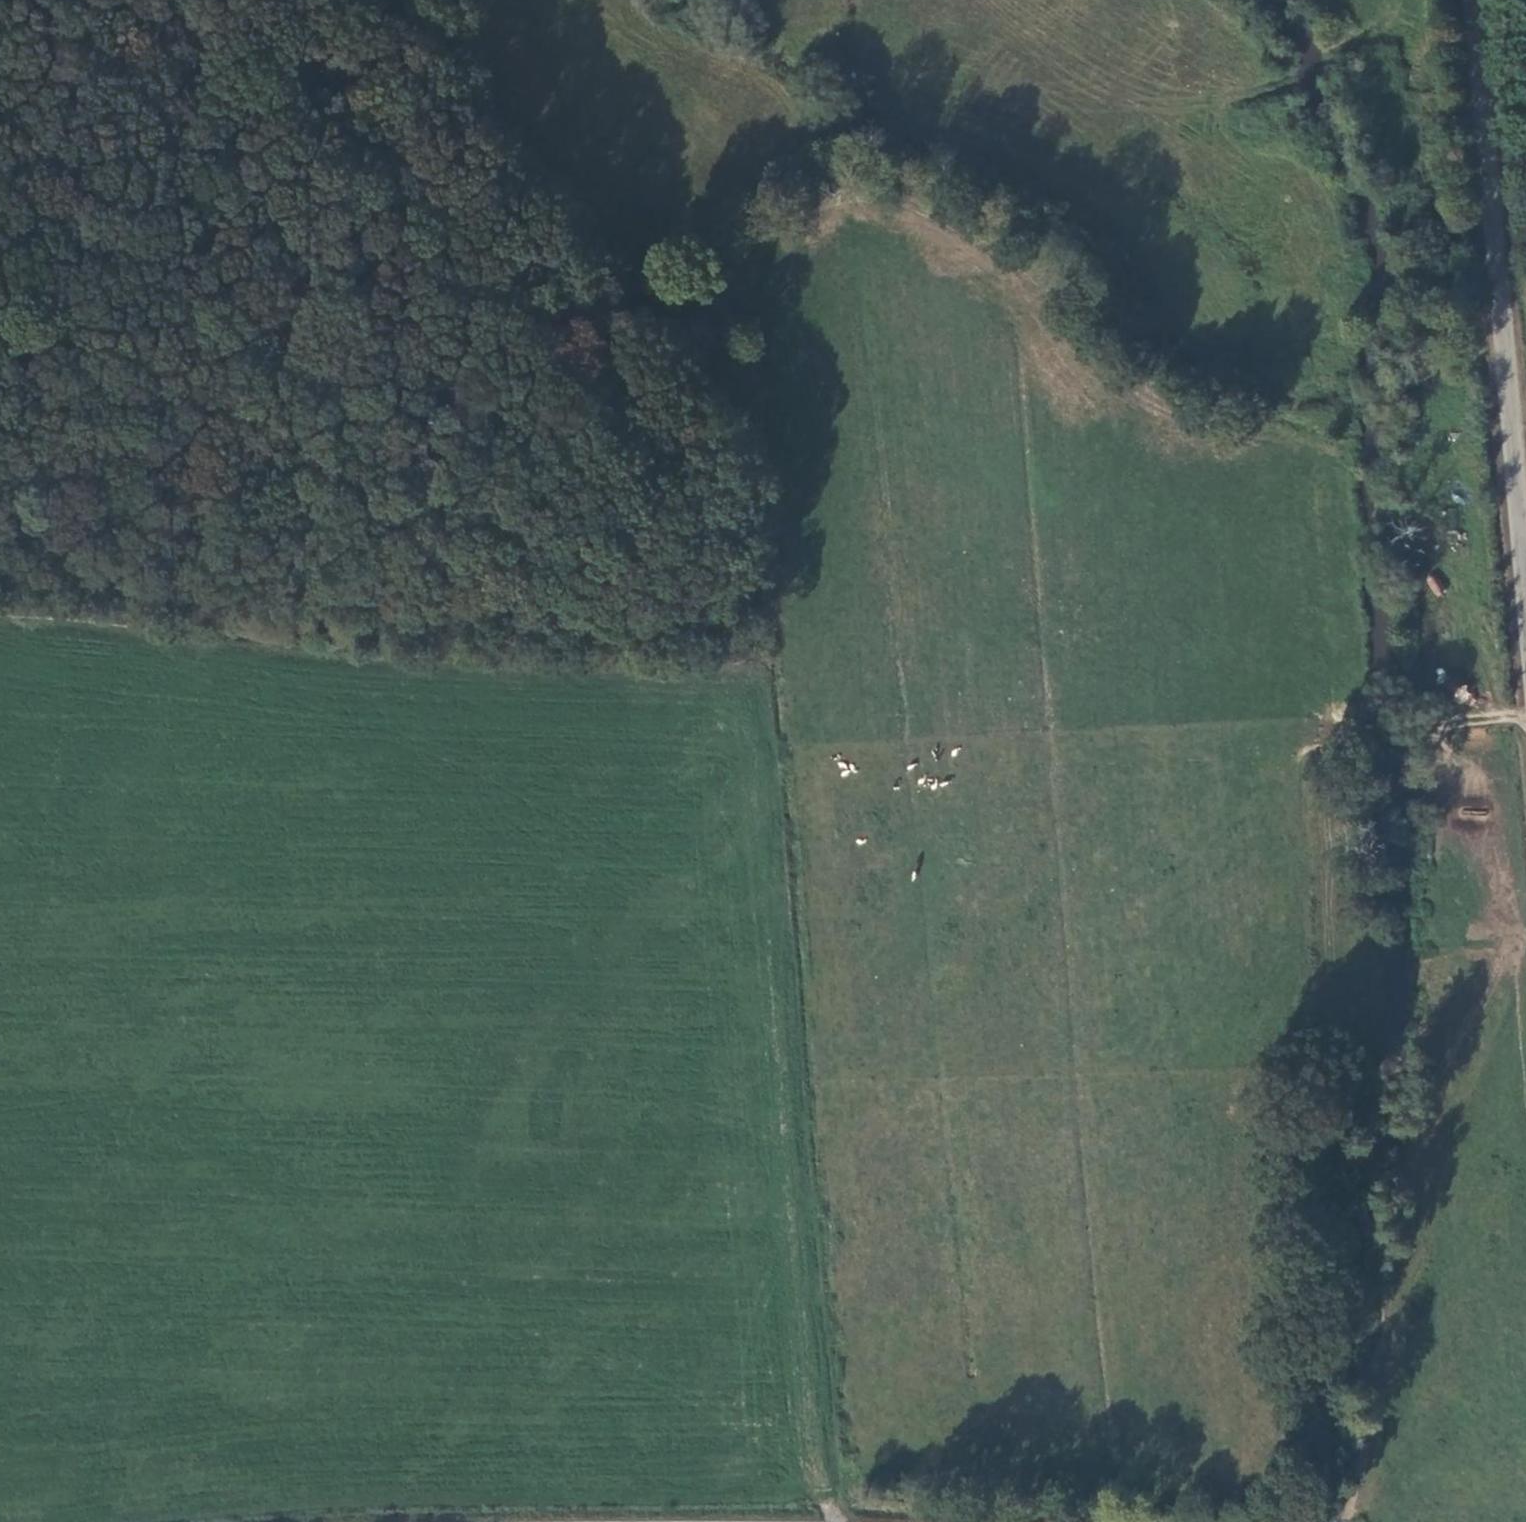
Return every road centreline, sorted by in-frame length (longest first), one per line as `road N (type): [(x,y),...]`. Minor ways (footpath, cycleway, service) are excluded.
road 1 (unclassified): [(1461,0),(1483,113),(1525,635)]

